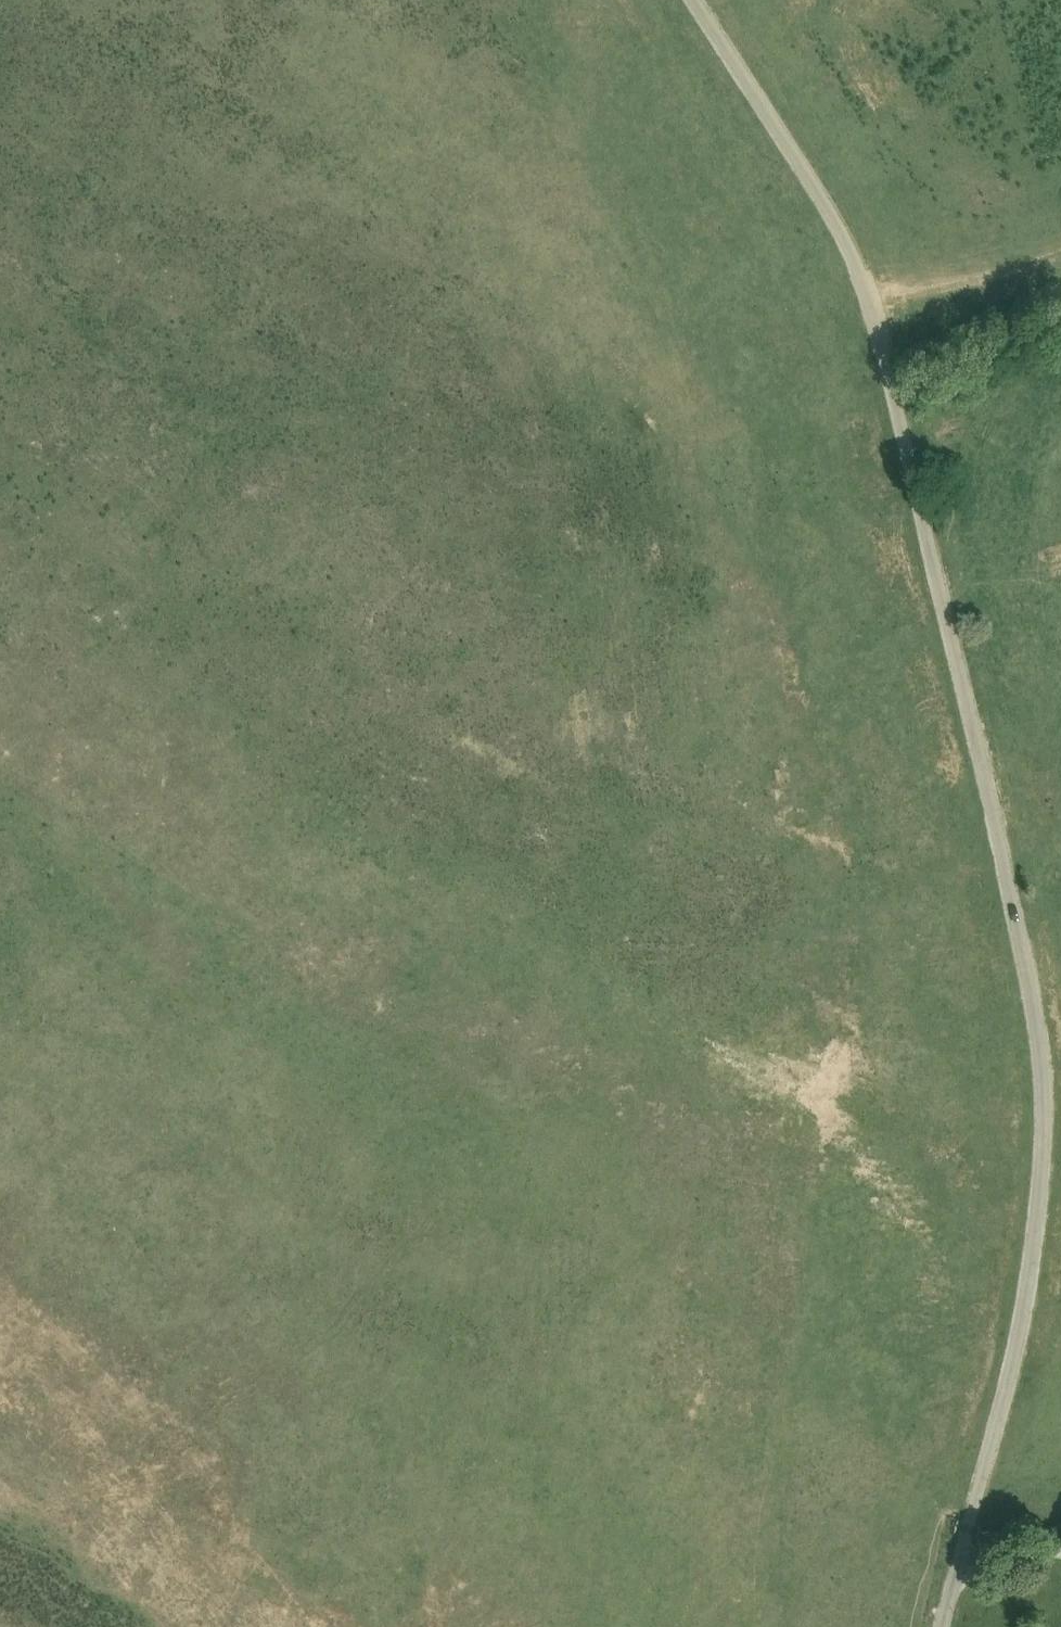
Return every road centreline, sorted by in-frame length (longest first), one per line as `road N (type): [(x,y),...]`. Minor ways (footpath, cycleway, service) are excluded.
road 1 (unclassified): [(946,1626),(1032,1279),(1046,1071),(972,712),(861,277),(818,185),(701,0)]

